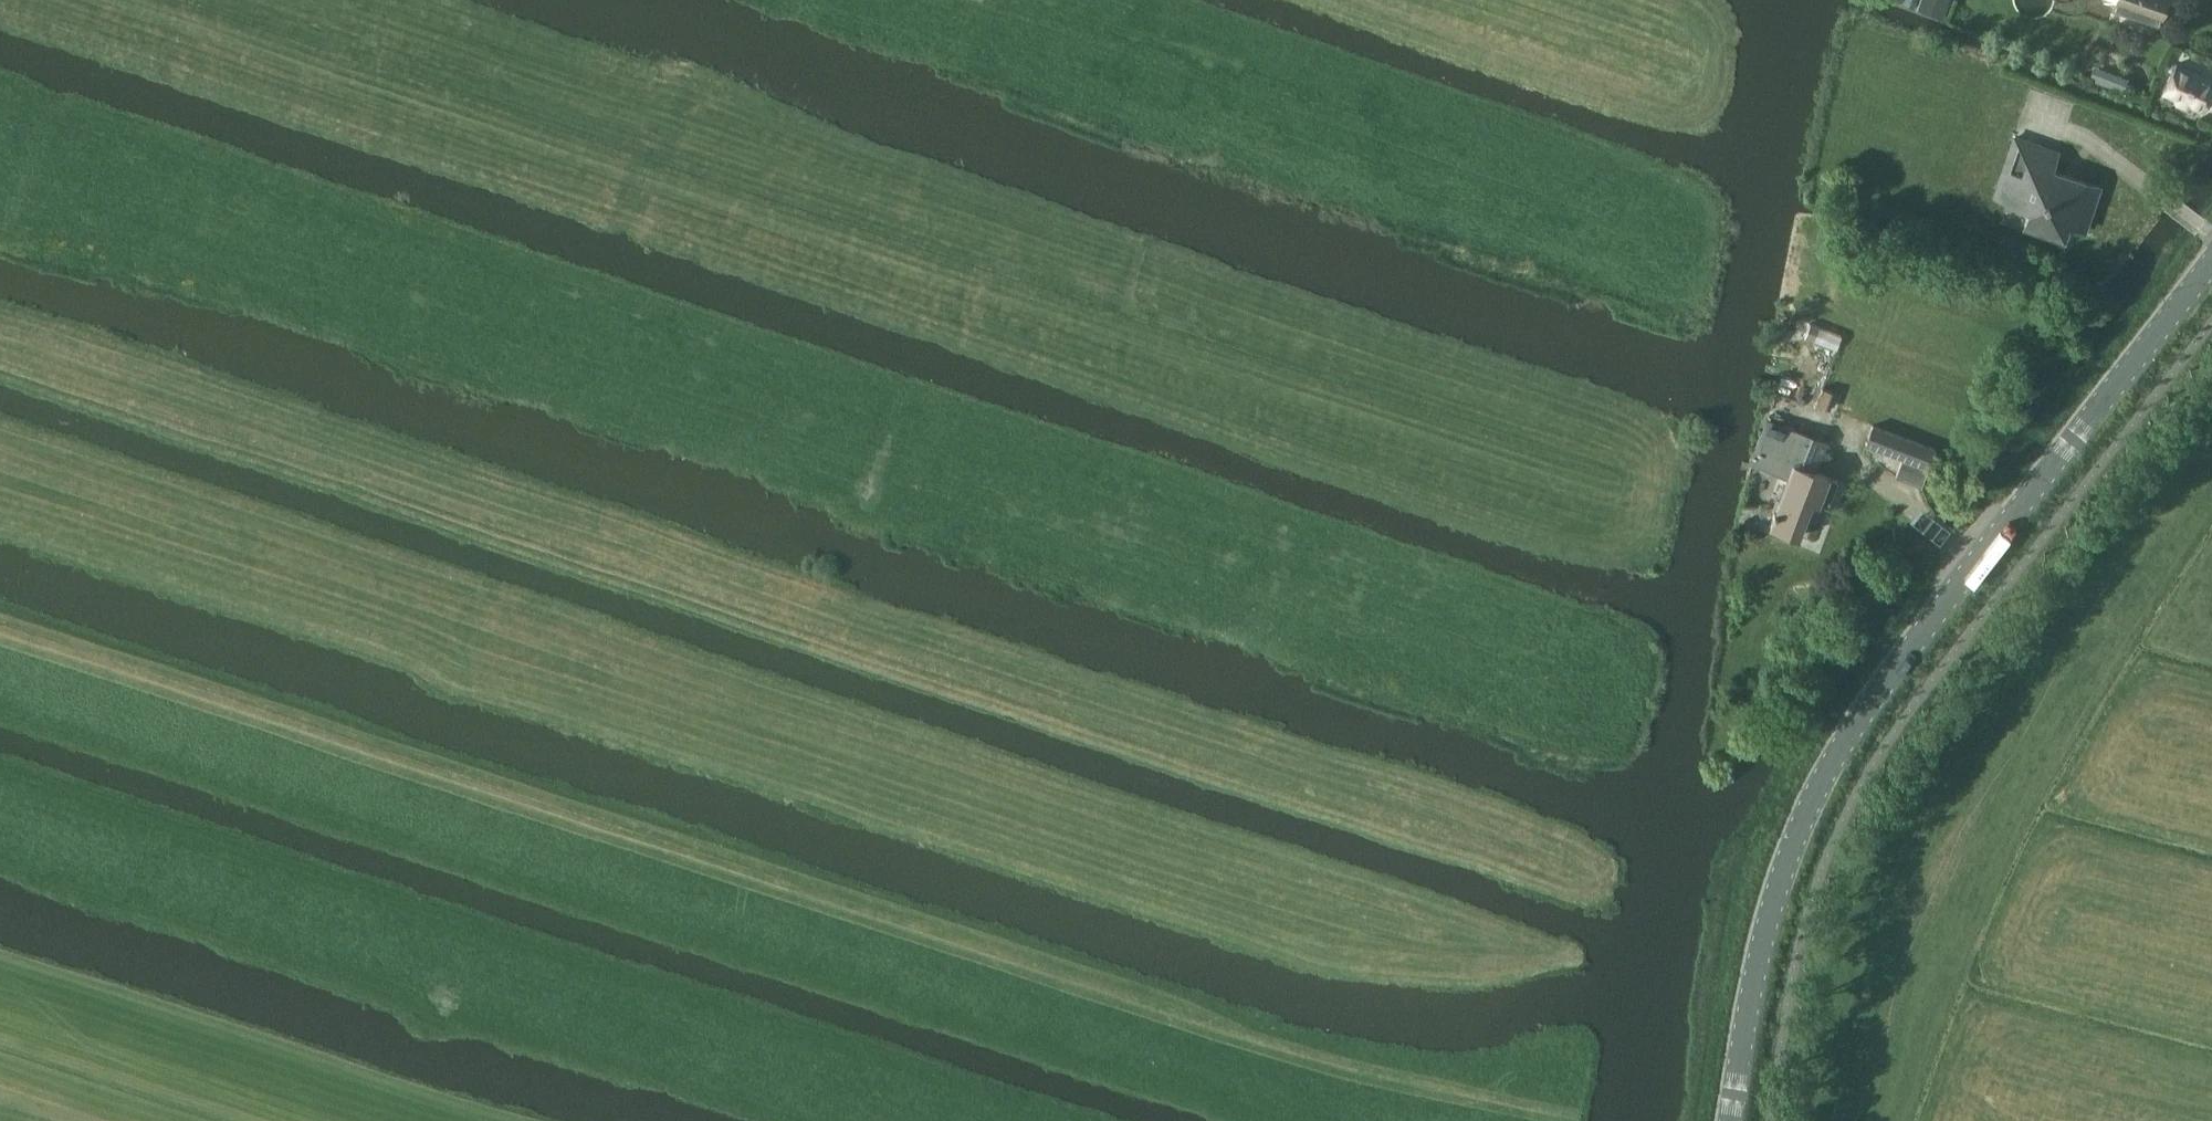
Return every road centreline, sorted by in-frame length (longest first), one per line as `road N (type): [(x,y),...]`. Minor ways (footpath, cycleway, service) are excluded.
road 1 (tertiary): [(1730,1120),(1773,906),(1836,751),(1905,646),(2211,258)]

